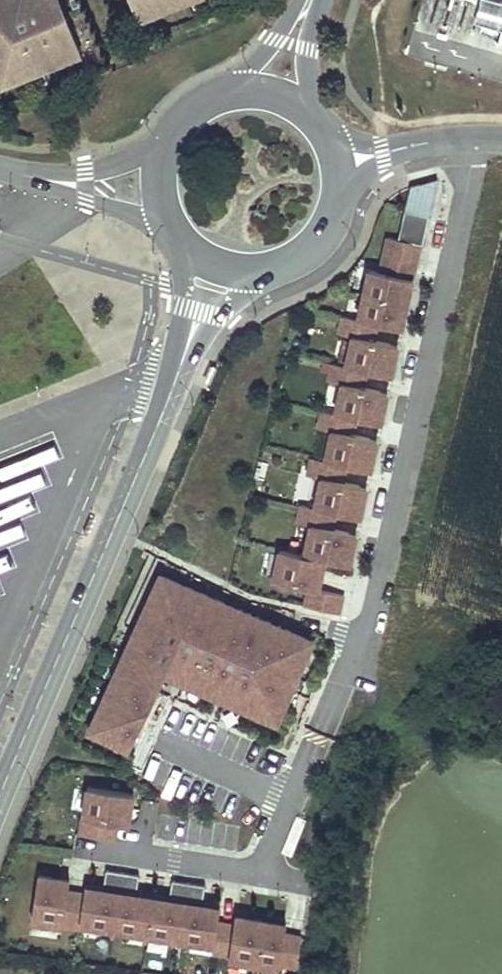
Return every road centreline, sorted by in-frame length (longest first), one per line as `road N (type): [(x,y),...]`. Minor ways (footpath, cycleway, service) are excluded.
road 1 (residential): [(473,138),(377,605),(260,873)]
road 2 (secondary): [(0,797),(156,436),(218,265)]
road 3 (secondary): [(218,265),(283,264),(326,226),(335,164),(314,123)]
road 4 (residential): [(36,178),(87,204),(170,224)]
road 5 (residential): [(168,145),(126,163),(36,178)]
road 6 (secondary): [(303,0),(279,40),(222,98)]
road 7 (secondary): [(314,123),(301,76),(319,0)]
road 8 (residential): [(260,873),(140,856)]

